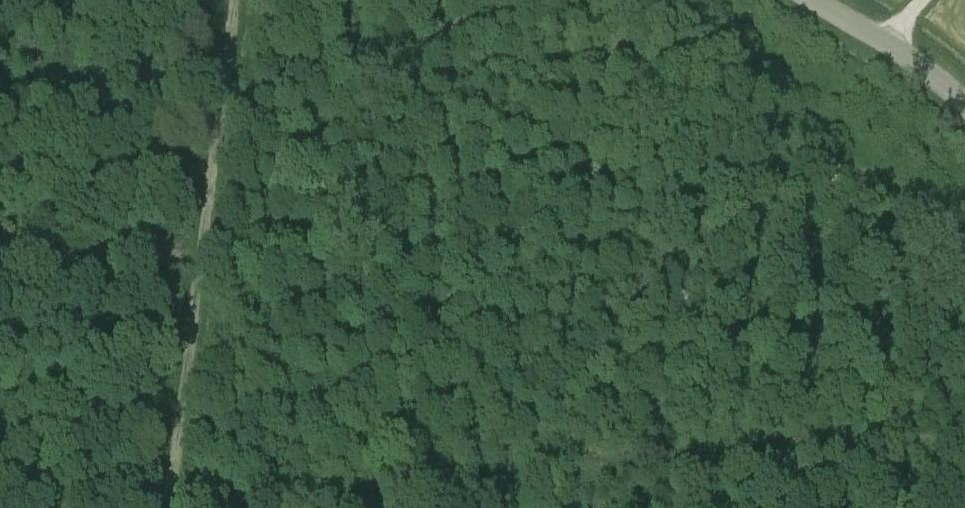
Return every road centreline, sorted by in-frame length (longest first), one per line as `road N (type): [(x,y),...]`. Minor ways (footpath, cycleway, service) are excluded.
road 1 (track): [(166,507),(964,417)]
road 2 (track): [(208,0),(166,507)]
road 3 (unclassified): [(964,106),(887,44),(812,0)]

